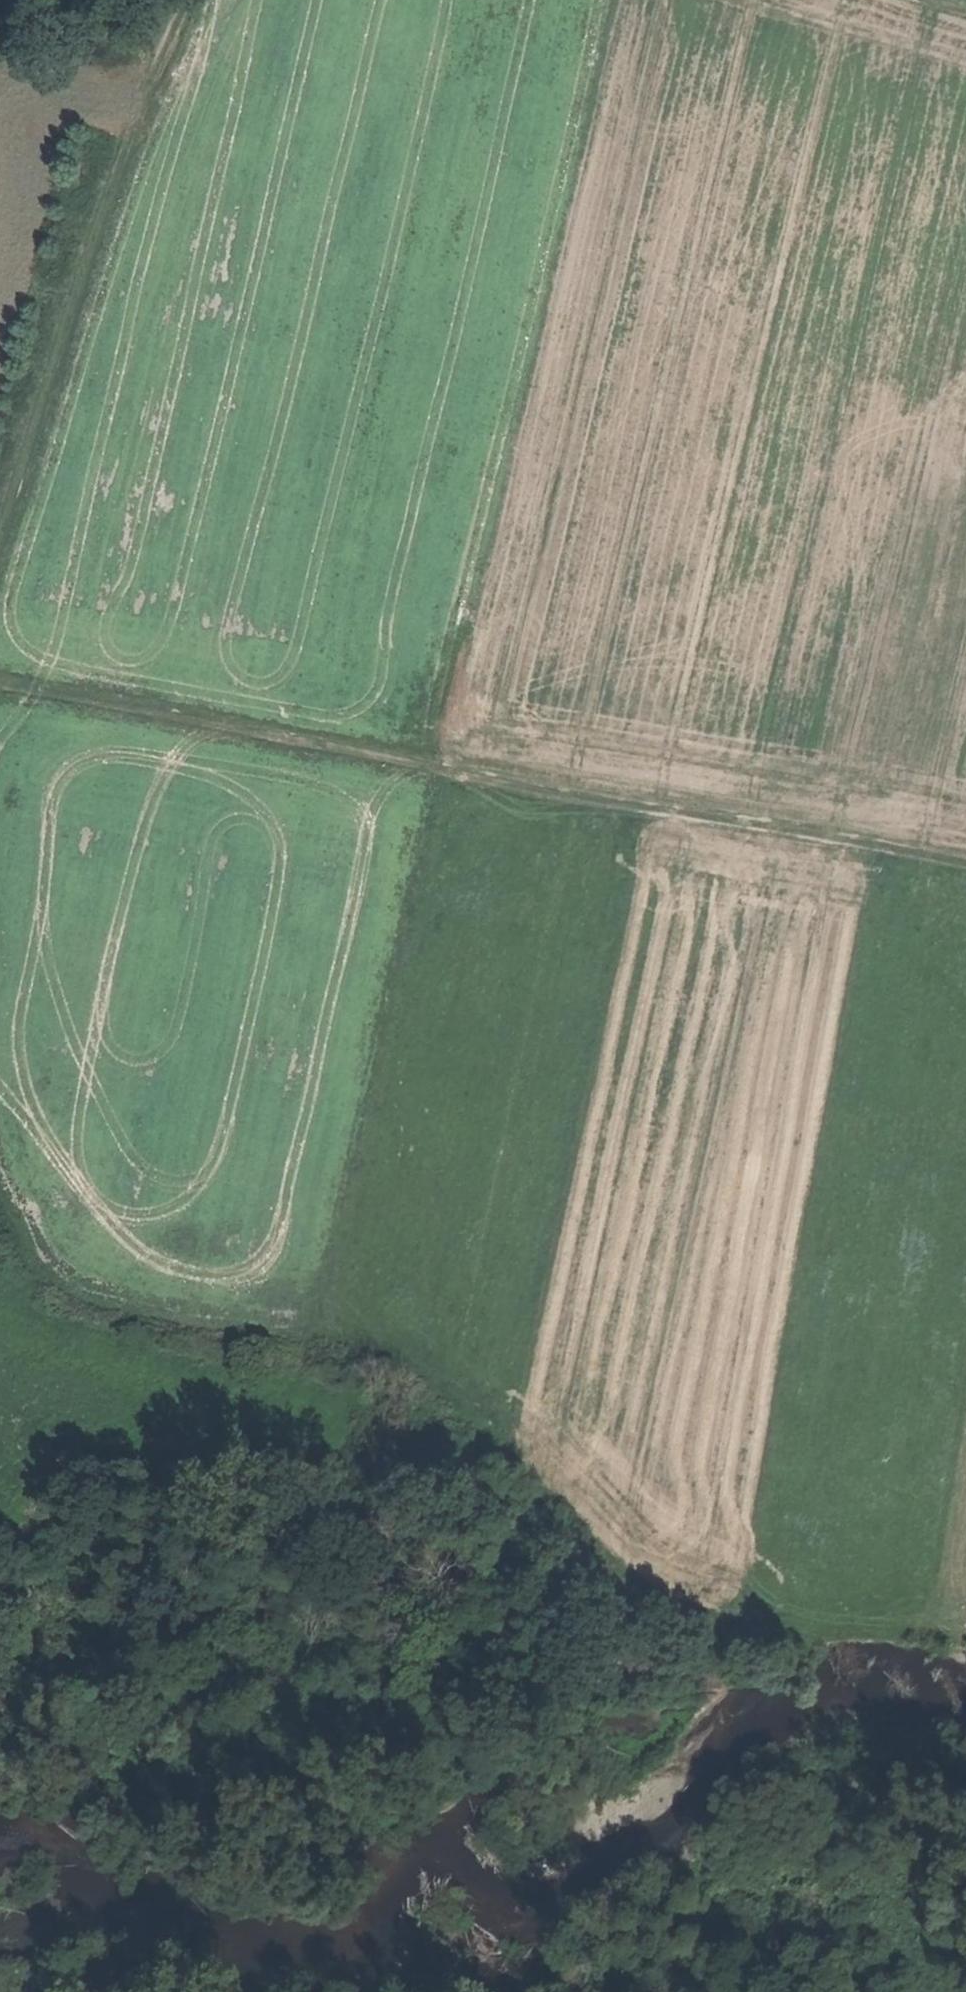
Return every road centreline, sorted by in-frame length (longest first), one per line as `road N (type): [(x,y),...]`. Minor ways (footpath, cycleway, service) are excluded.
road 1 (track): [(0,683),(965,852)]
road 2 (track): [(149,0),(0,532)]

